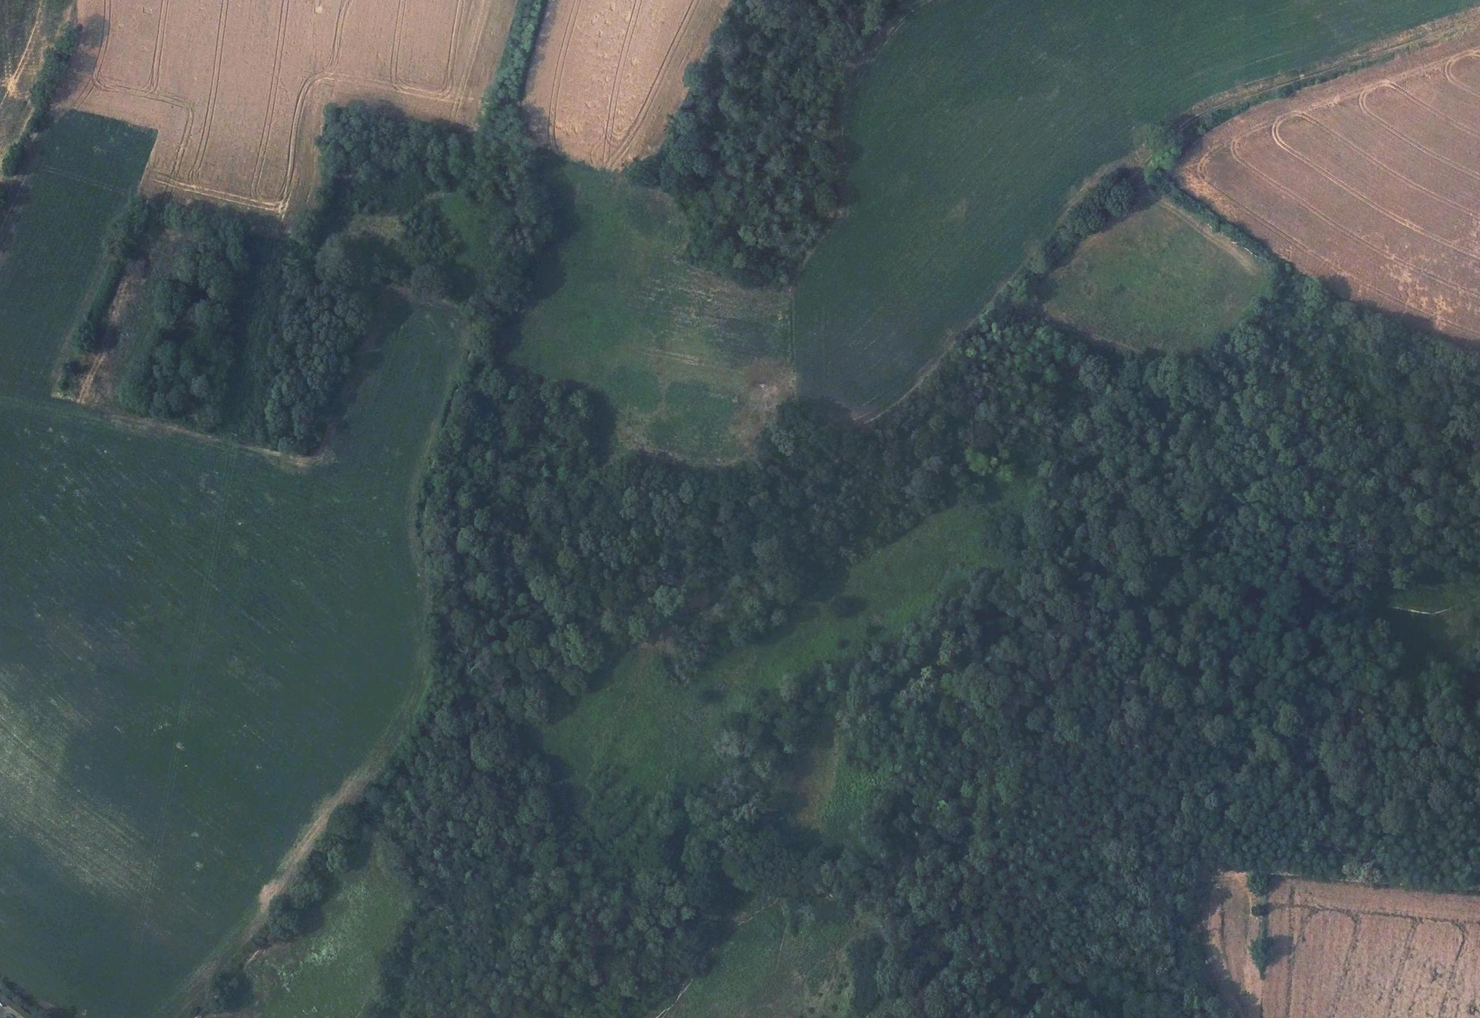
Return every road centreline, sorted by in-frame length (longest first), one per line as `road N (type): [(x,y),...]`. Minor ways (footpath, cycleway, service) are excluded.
road 1 (track): [(1004,302),(1126,173),(1201,115),(1479,8)]
road 2 (track): [(590,1017),(657,969),(717,843),(837,874)]
road 3 (track): [(1479,889),(1225,872)]

